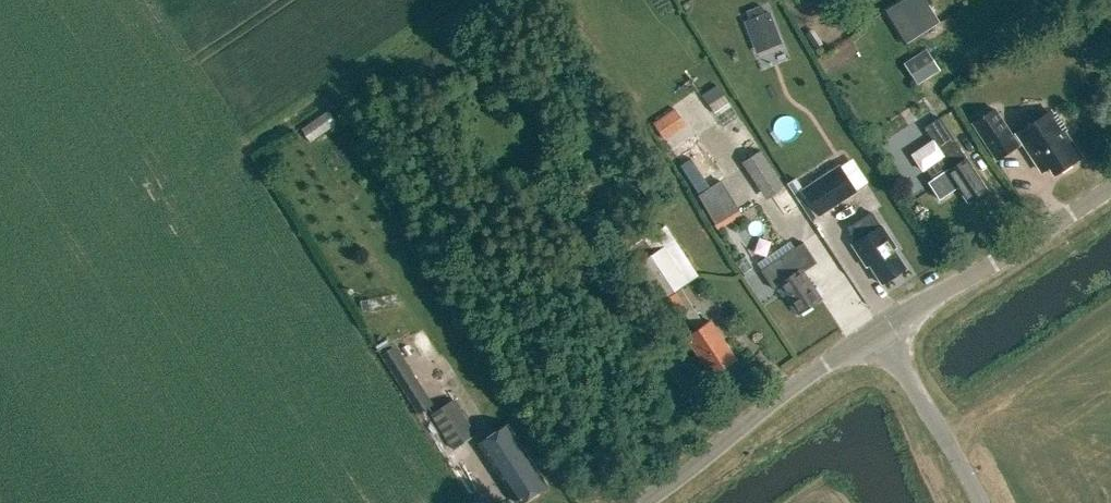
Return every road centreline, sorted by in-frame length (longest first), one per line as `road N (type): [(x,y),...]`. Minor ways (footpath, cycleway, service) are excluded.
road 1 (unclassified): [(635,502),(879,331)]
road 2 (unclassified): [(879,331),(1110,185)]
road 3 (unclassified): [(982,502),(879,331)]

